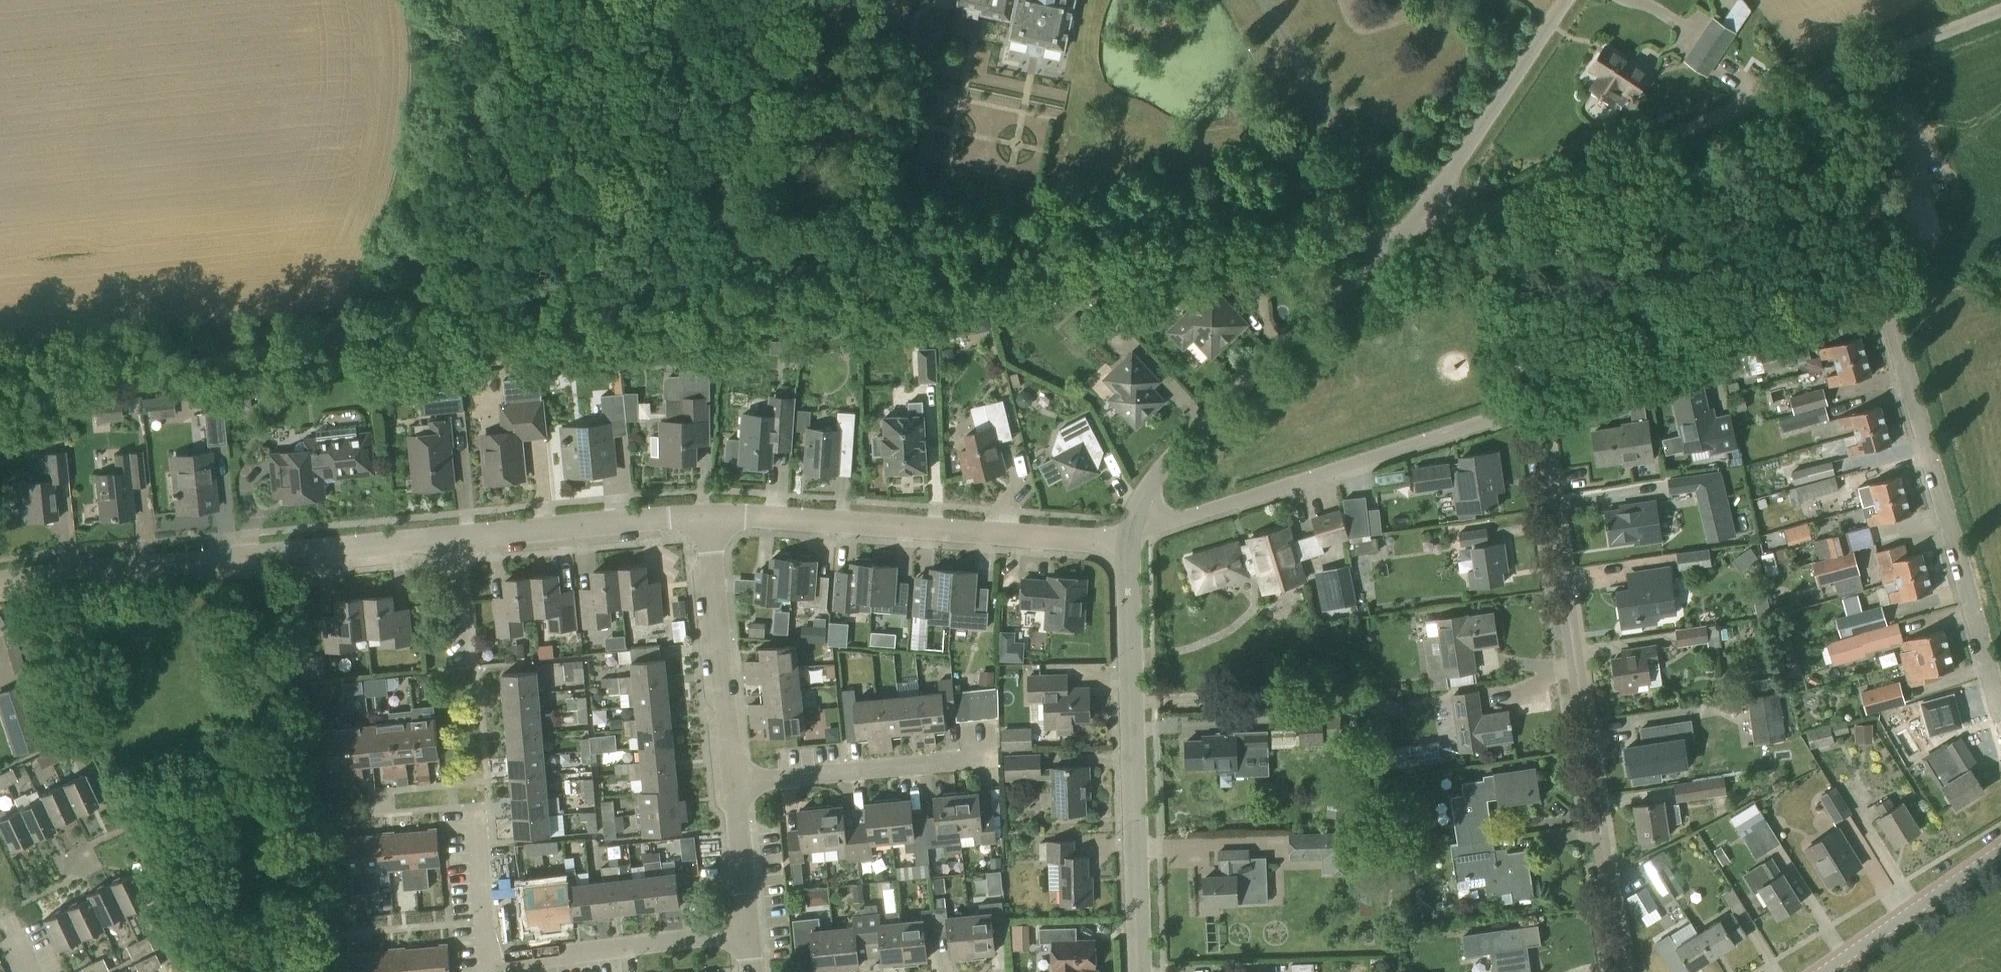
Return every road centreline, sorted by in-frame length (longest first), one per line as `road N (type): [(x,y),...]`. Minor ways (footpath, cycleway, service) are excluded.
road 1 (track): [(774,307),(0,388)]
road 2 (track): [(1395,242),(774,307)]
road 3 (unclassified): [(1420,217),(1459,219),(2000,8)]
road 4 (residential): [(1620,971),(1535,402)]
road 5 (residential): [(0,586),(454,540)]
road 6 (residential): [(1124,542),(1135,505),(1176,446),(1420,217)]
road 7 (residential): [(2000,710),(1891,340),(1877,313),(1855,300)]
road 8 (residential): [(1124,542),(1535,402)]
road 9 (residential): [(1138,971),(1124,542)]
road 10 (residential): [(706,517),(1124,542)]
road 11 (residential): [(1535,402),(1855,300)]
road 12 (residential): [(731,784),(706,517)]
road 13 (residential): [(487,967),(748,932)]
road 14 (unclassified): [(1420,217),(1567,0)]
road 15 (residential): [(731,784),(985,758)]
road 16 (residential): [(454,540),(706,517)]
road 17 (tertiary): [(1828,971),(2000,852)]
road 18 (residential): [(487,967),(471,809)]
road 19 (residential): [(748,932),(731,784)]

